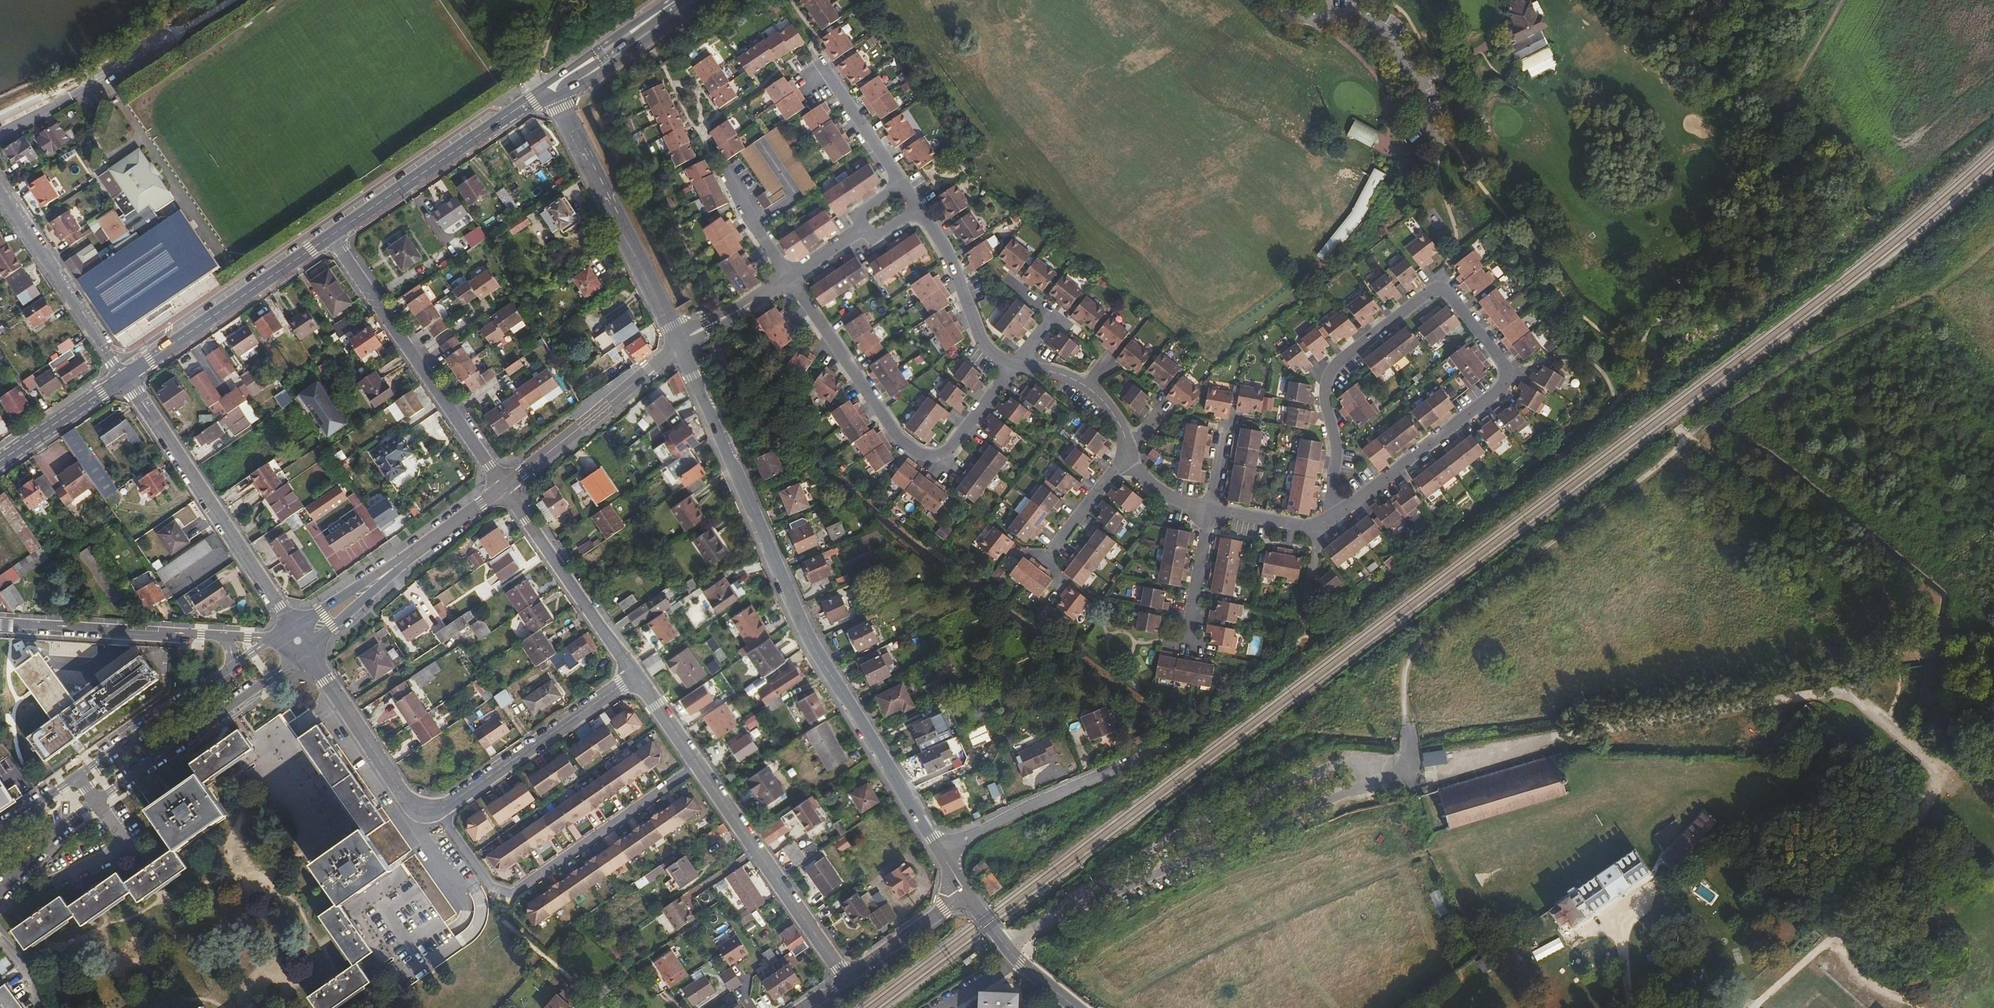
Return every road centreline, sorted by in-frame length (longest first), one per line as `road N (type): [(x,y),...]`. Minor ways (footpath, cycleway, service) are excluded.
road 1 (track): [(1414,779),(1404,683),(1419,646),(1745,396),(1842,333),(1935,291)]
road 2 (residential): [(1331,517),(1506,383),(1506,364),(1446,291),(1425,294),(1326,379),(1336,459),(1330,512)]
road 3 (residential): [(683,348),(810,642),(939,848)]
road 4 (track): [(1904,737),(1852,696),(1833,692),(1566,736),(1414,779)]
road 5 (track): [(1294,654),(1604,418),(1639,373)]
road 6 (residential): [(309,659),(403,795),(439,811),(635,675)]
road 7 (track): [(1639,373),(1845,0)]
road 8 (residential): [(0,895),(84,806),(293,660)]
road 9 (residential): [(635,675),(847,977)]
road 10 (residential): [(789,278),(900,437),(920,452),(952,446),(1013,365)]
road 11 (track): [(1921,1007),(1855,971),(1839,931),(1950,778),(1922,753)]
road 12 (residential): [(280,643),(0,830)]
road 13 (residential): [(330,235),(504,487)]
road 14 (residential): [(291,625),(128,378)]
road 15 (residential): [(549,87),(680,340)]
road 16 (residential): [(0,624),(281,637)]
road 17 (primary): [(549,87),(330,235)]
road 18 (residential): [(939,848),(1179,738)]
road 19 (primary): [(330,235),(128,378)]
road 20 (residential): [(504,487),(635,675)]
road 21 (residential): [(0,189),(128,378)]
road 22 (residential): [(504,487),(683,348)]
road 23 (residential): [(919,208),(947,253),(986,346),(1013,365)]
road 24 (residential): [(372,588),(504,487)]
road 25 (residential): [(966,889),(1016,956),(1076,1007)]
road 26 (primary): [(676,0),(549,87)]
road 27 (primary): [(128,378),(0,463)]
road 28 (unclassified): [(847,977),(966,889)]
road 29 (residential): [(814,74),(834,81),(901,182)]
road 30 (residential): [(1129,451),(1046,556)]
road 31 (residential): [(1209,511),(1184,642)]
road 32 (residential): [(789,278),(680,340)]
road 33 (residential): [(1209,511),(1302,525),(1331,517)]

